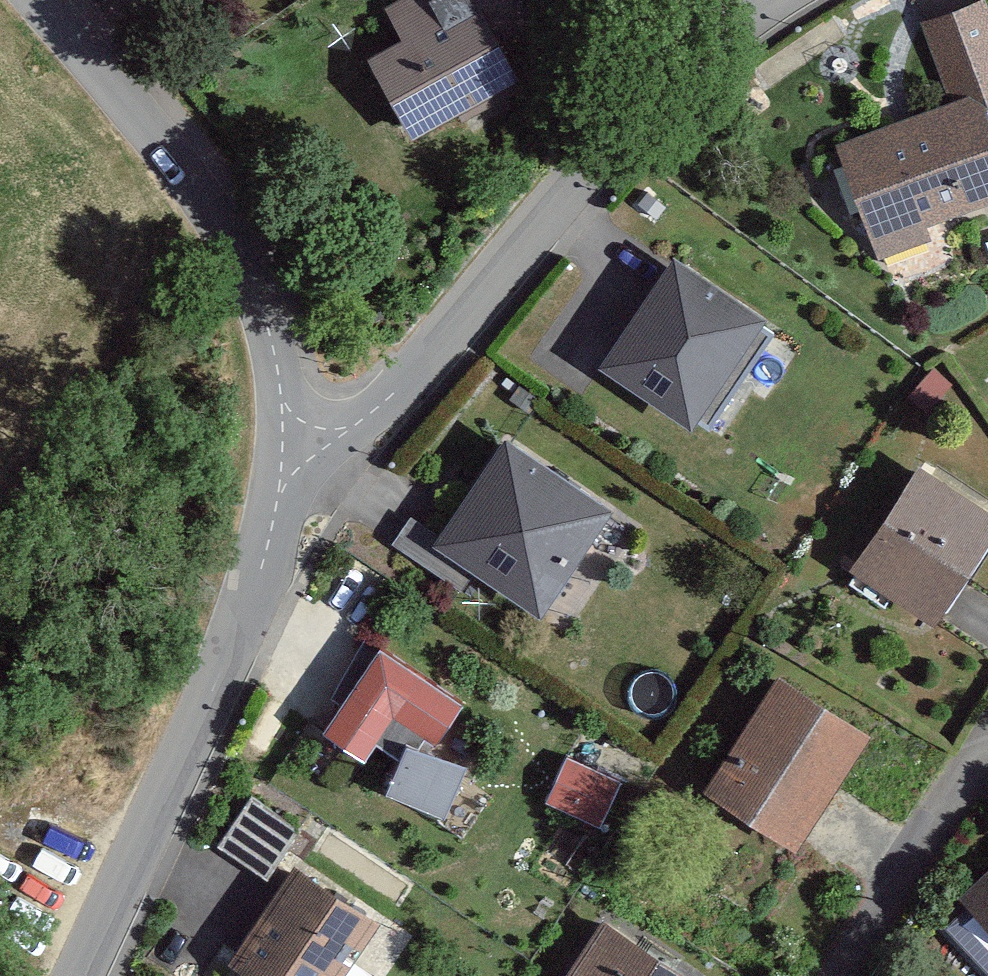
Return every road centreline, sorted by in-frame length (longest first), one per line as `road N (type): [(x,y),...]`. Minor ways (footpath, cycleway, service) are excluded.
road 1 (residential): [(781,0),(624,128),(263,556)]
road 2 (residential): [(40,0),(220,222),(261,329),(272,414),(263,556)]
road 3 (residential): [(263,556),(87,975)]
road 4 (residential): [(987,737),(830,975)]

